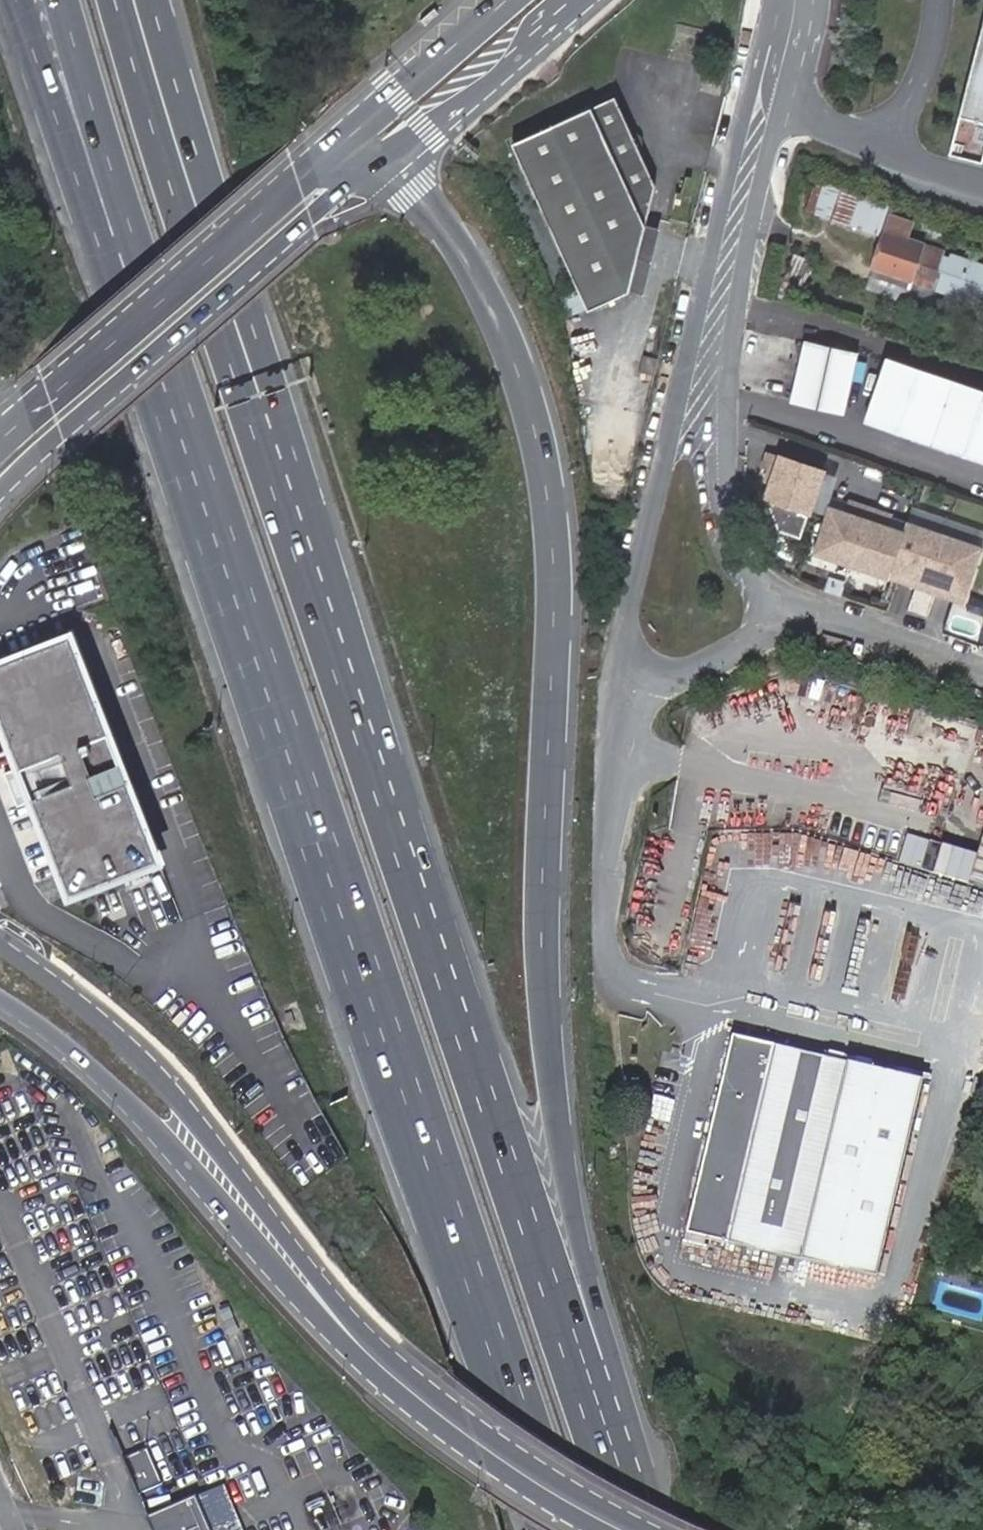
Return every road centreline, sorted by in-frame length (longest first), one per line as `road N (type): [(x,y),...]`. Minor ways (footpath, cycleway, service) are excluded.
road 1 (trunk): [(125,234),(390,1047),(560,1529)]
road 2 (trunk): [(575,1361),(592,1270),(562,1143),(545,1010),(556,545),(542,425),(512,341),(468,261),(391,162)]
road 3 (trunk): [(575,1361),(261,402)]
road 4 (unclassified): [(716,330),(673,433),(642,542),(623,626),(635,666),(674,676),(759,630),(778,591)]
road 5 (tertiary): [(350,1335),(178,1094),(88,1006),(0,943)]
road 6 (secondary): [(0,492),(311,216),(391,162)]
road 7 (tertiary): [(0,1001),(95,1068),(350,1335)]
road 8 (secondary): [(329,156),(0,442)]
road 9 (motorway): [(261,402),(216,324),(117,0)]
road 10 (motorway): [(261,402),(252,322),(153,0)]
road 11 (unclassified): [(716,330),(796,0)]
road 12 (tertiary): [(350,1335),(477,1445),(612,1529)]
road 13 (unclassified): [(778,591),(736,561),(722,512),(709,437),(716,330)]
road 14 (motorway): [(18,0),(78,181),(125,234)]
road 15 (secondary): [(391,162),(508,67),(572,0)]
road 16 (motorway): [(63,0),(125,234)]
road 17 (secondary): [(507,0),(329,156)]
road 18 (unclassified): [(778,591),(807,612),(982,671)]
road 19 (trunk): [(633,1529),(575,1361)]

